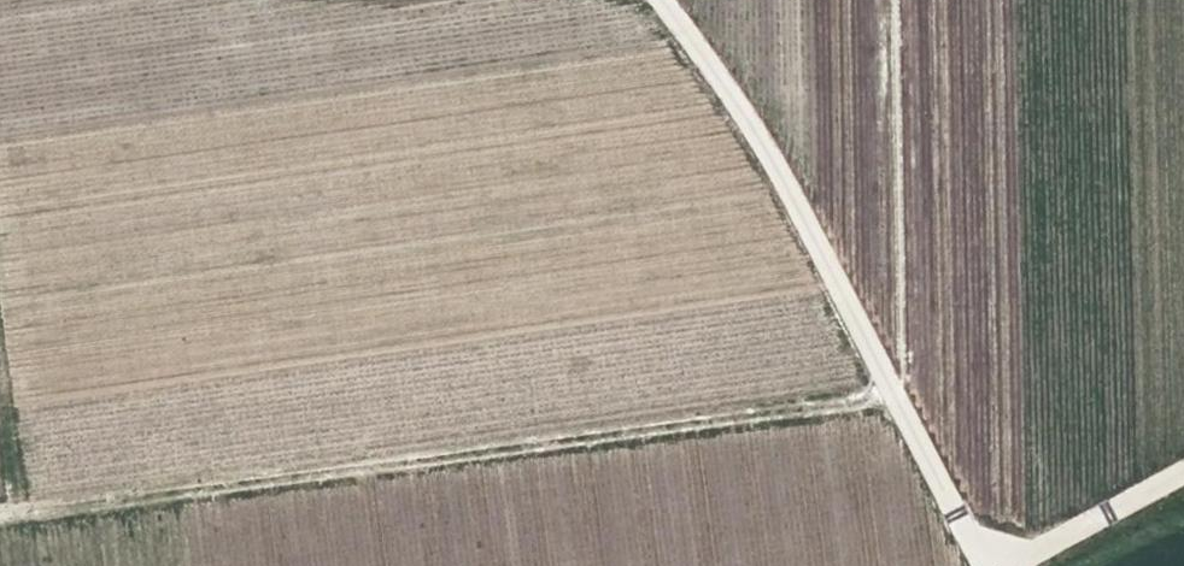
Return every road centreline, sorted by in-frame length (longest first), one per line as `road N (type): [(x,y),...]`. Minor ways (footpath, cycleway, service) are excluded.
road 1 (track): [(0,516),(902,396)]
road 2 (unclassified): [(990,565),(902,396),(717,77),(659,0)]
road 3 (unclassified): [(1002,565),(1183,481)]

